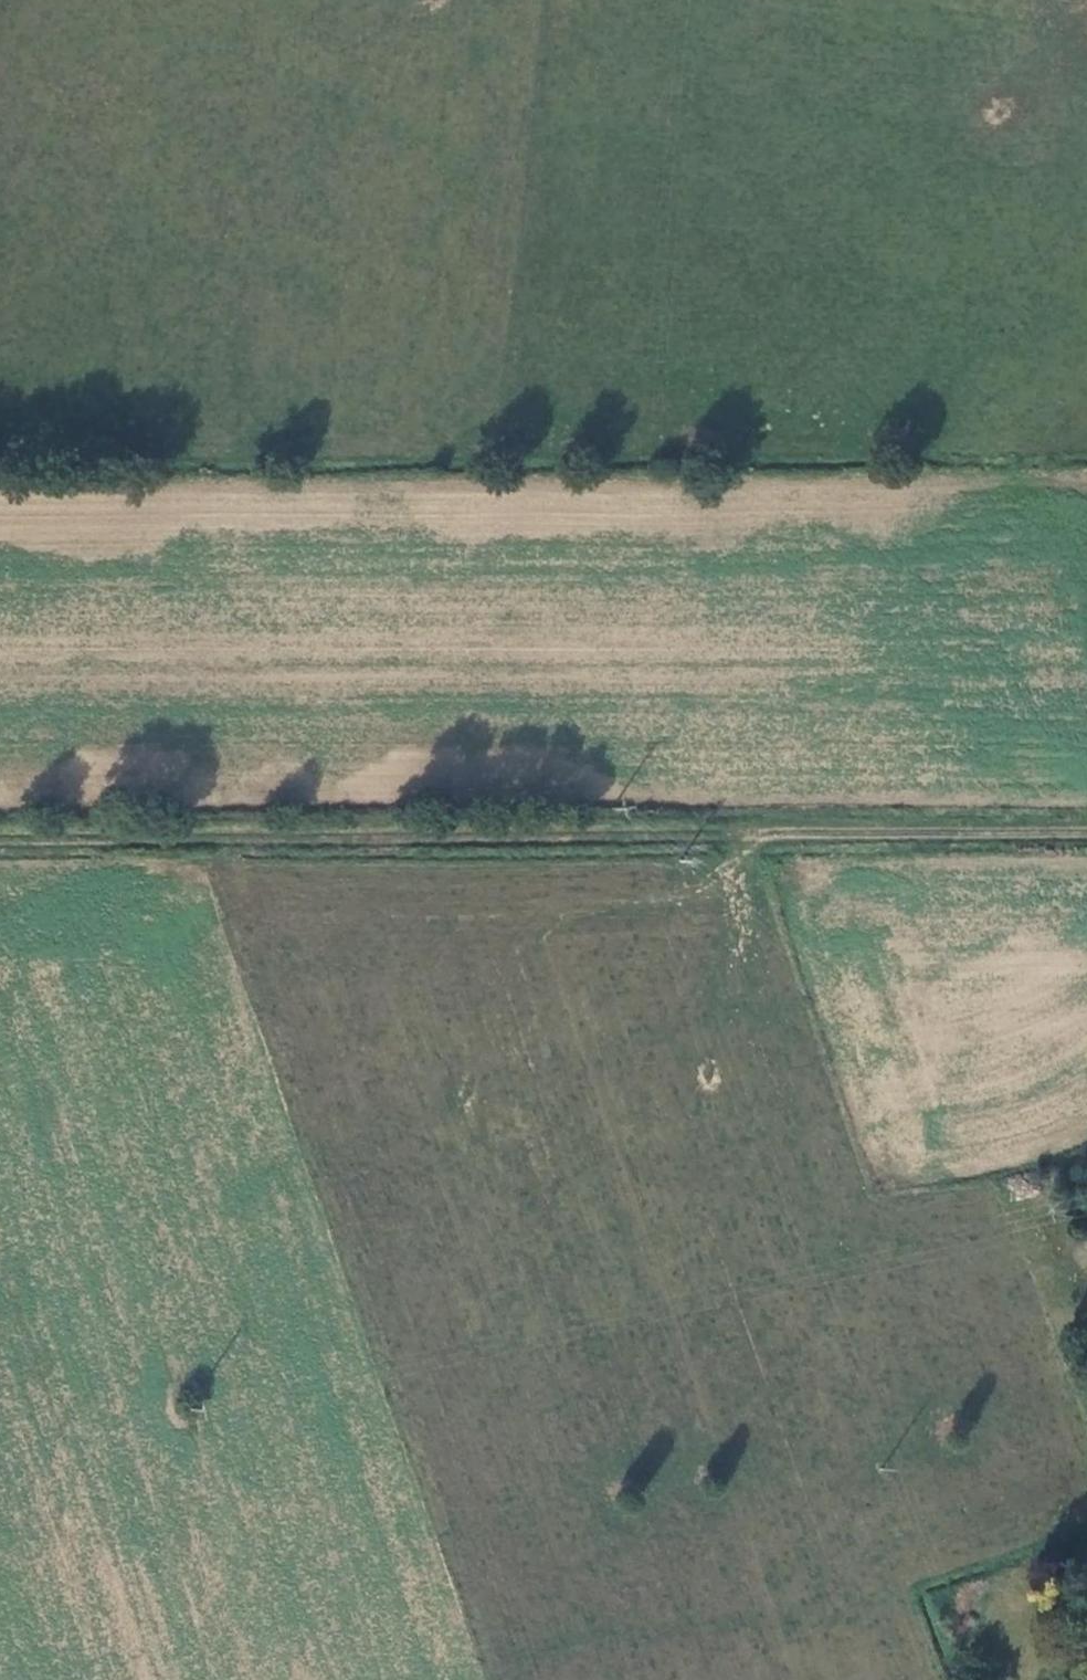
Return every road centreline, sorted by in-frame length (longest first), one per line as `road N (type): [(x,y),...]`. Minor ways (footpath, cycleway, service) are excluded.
road 1 (track): [(1086,815),(0,812)]

